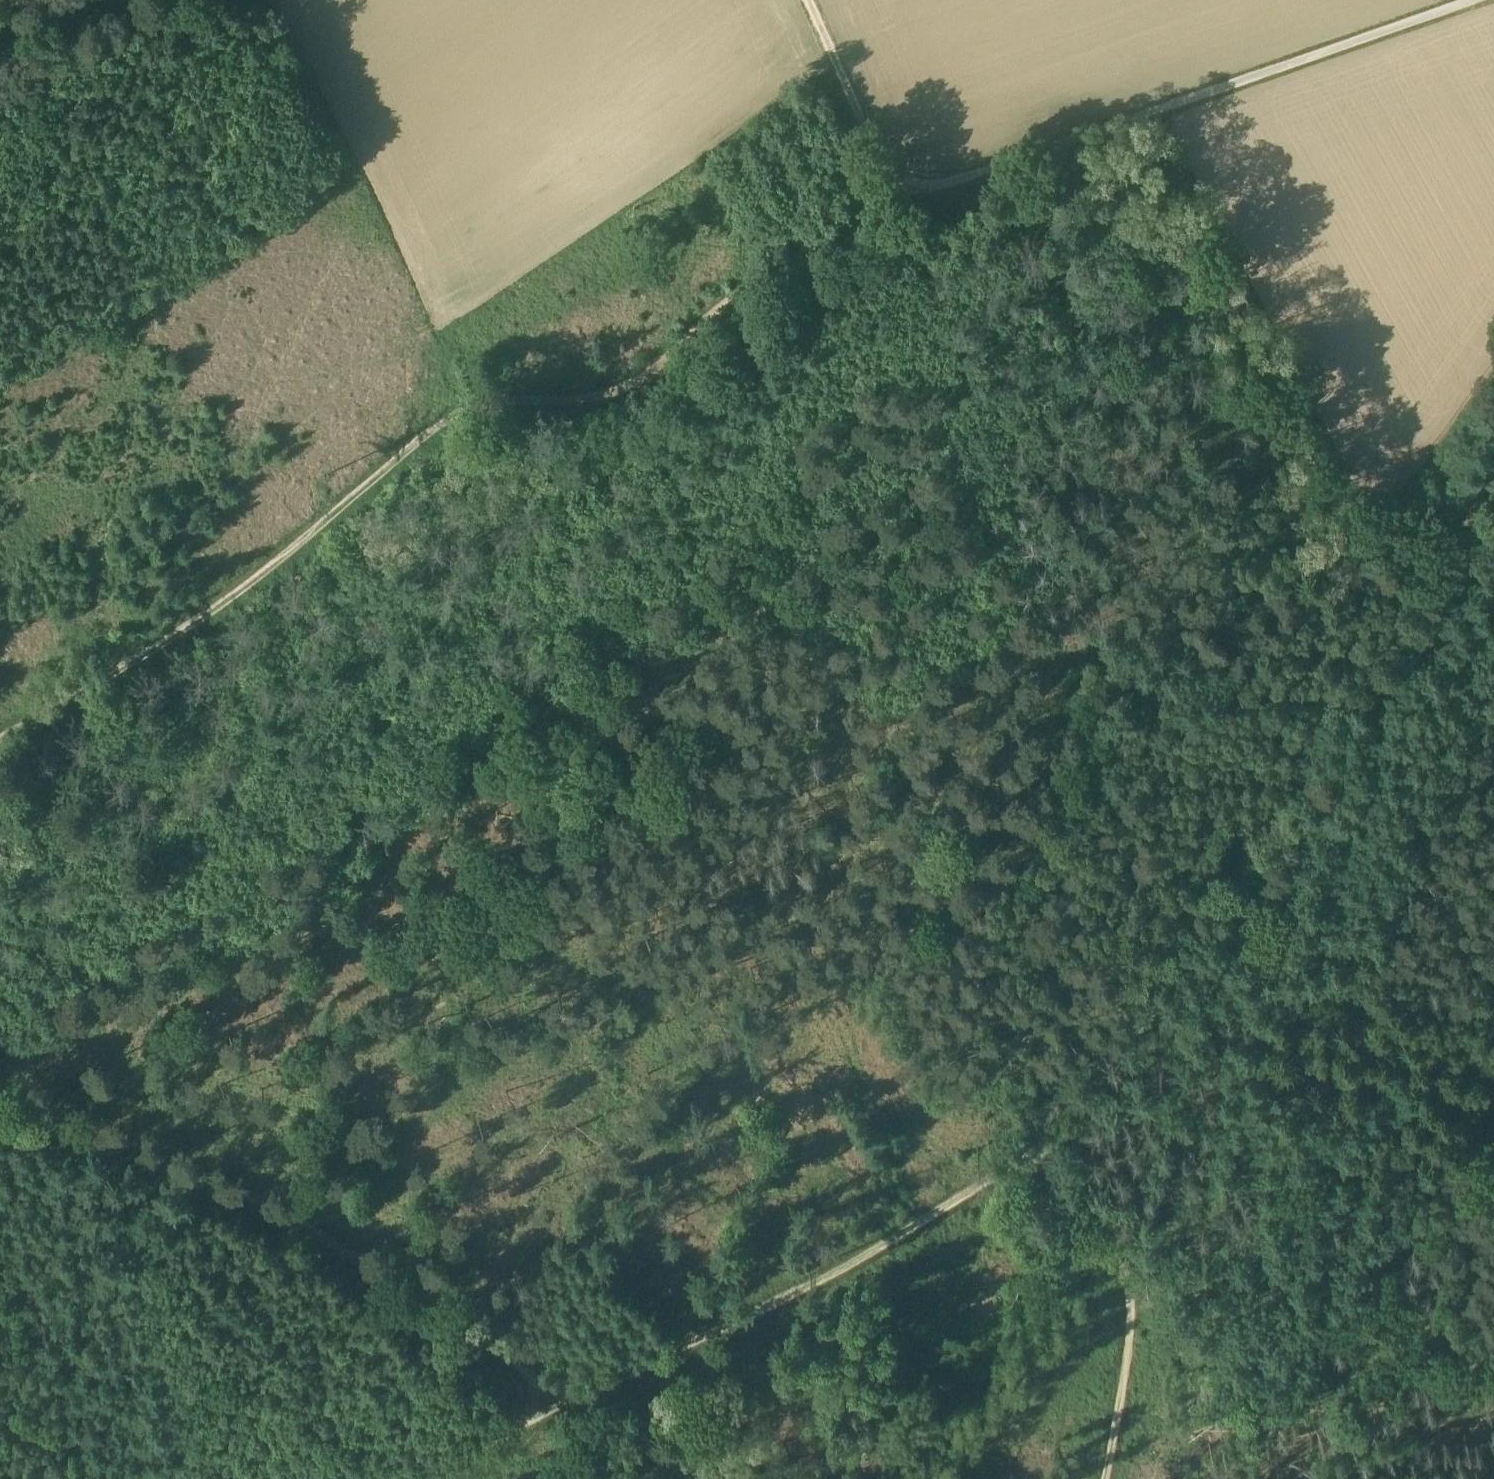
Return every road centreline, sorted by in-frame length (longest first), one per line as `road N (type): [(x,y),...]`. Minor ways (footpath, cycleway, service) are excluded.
road 1 (track): [(0,731),(207,608),(450,405),(476,397),(575,421),(601,413),(704,309),(886,191)]
road 2 (track): [(886,191),(1178,104),(1468,0)]
road 3 (track): [(1096,1478),(1128,1287),(1039,1138)]
road 4 (track): [(886,191),(809,0)]

